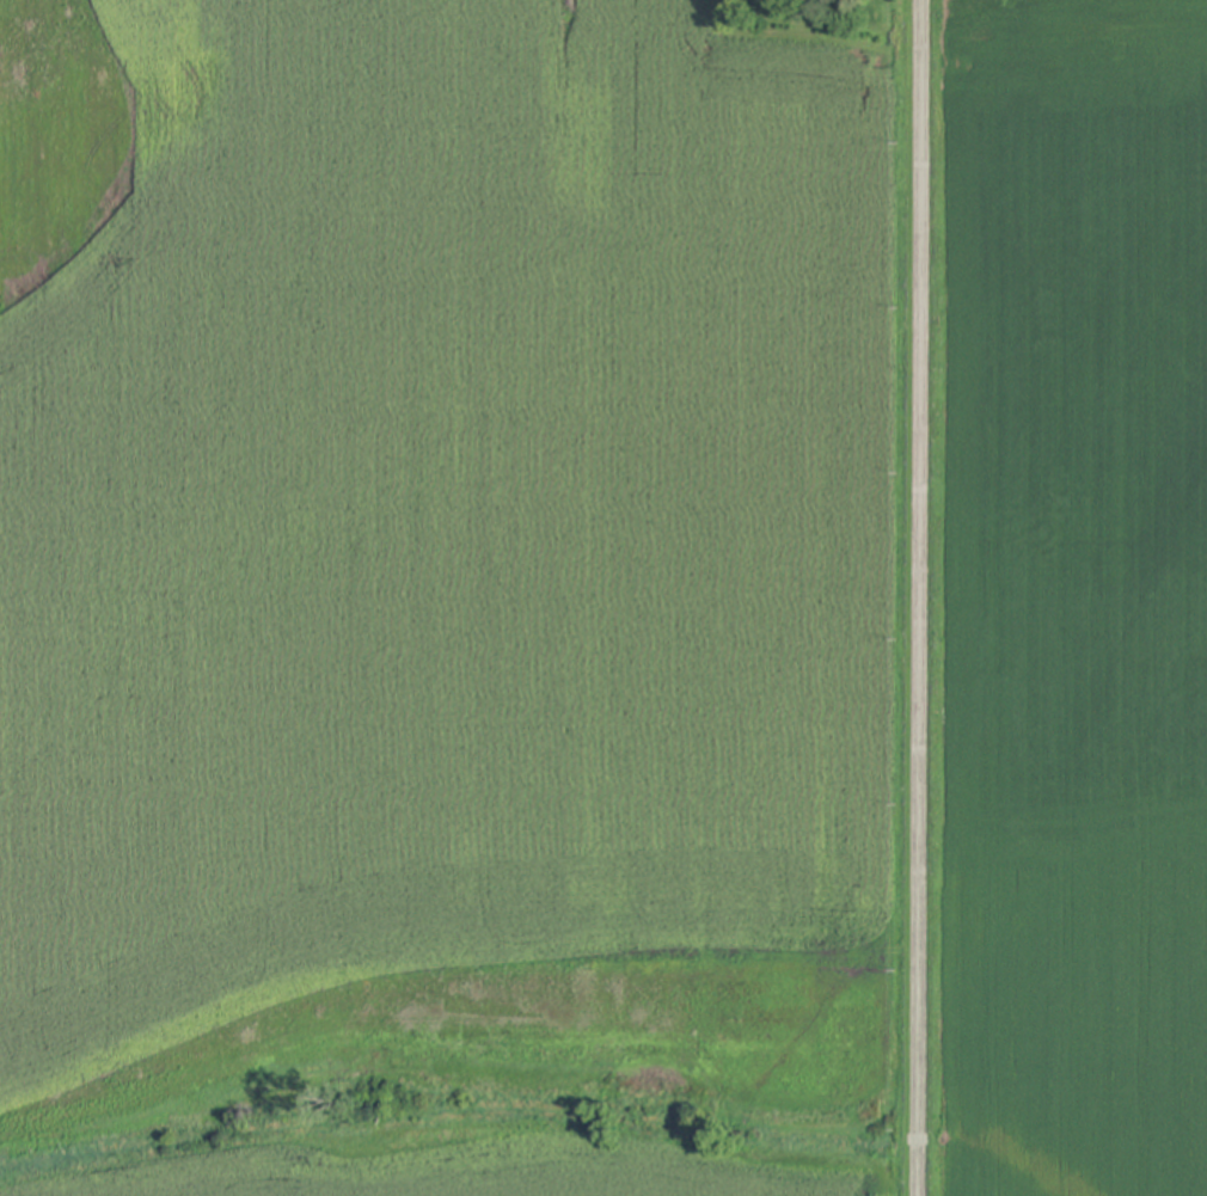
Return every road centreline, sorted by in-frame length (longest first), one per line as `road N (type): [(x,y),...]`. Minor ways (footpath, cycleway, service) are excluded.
road 1 (residential): [(919,1195),(918,0)]

